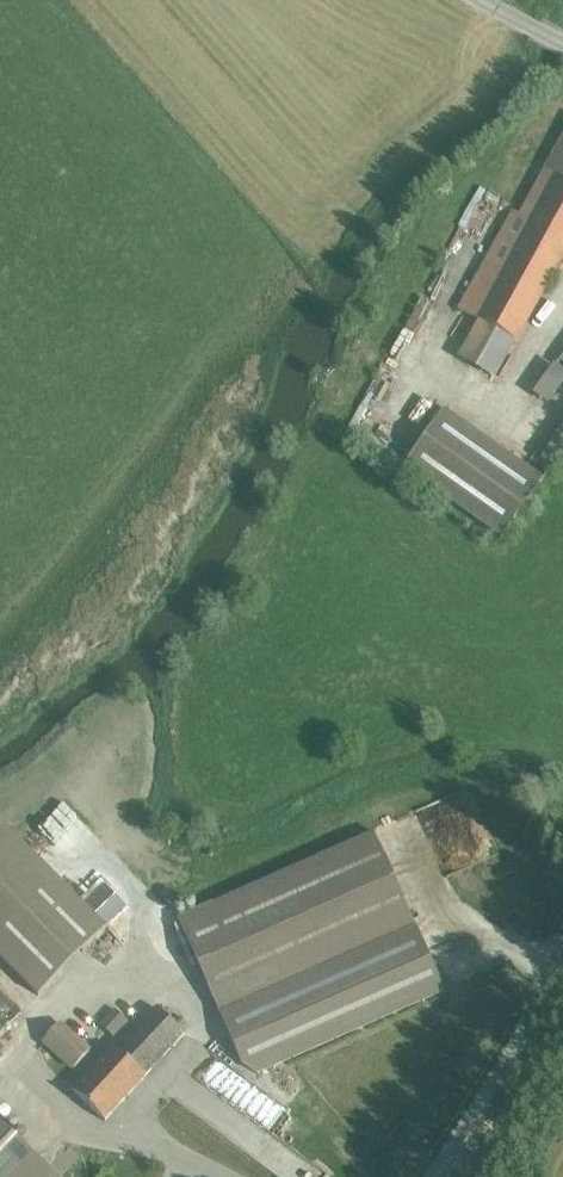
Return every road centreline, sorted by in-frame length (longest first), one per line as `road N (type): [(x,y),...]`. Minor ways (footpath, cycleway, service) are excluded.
road 1 (unclassified): [(562,954),(433,1176)]

